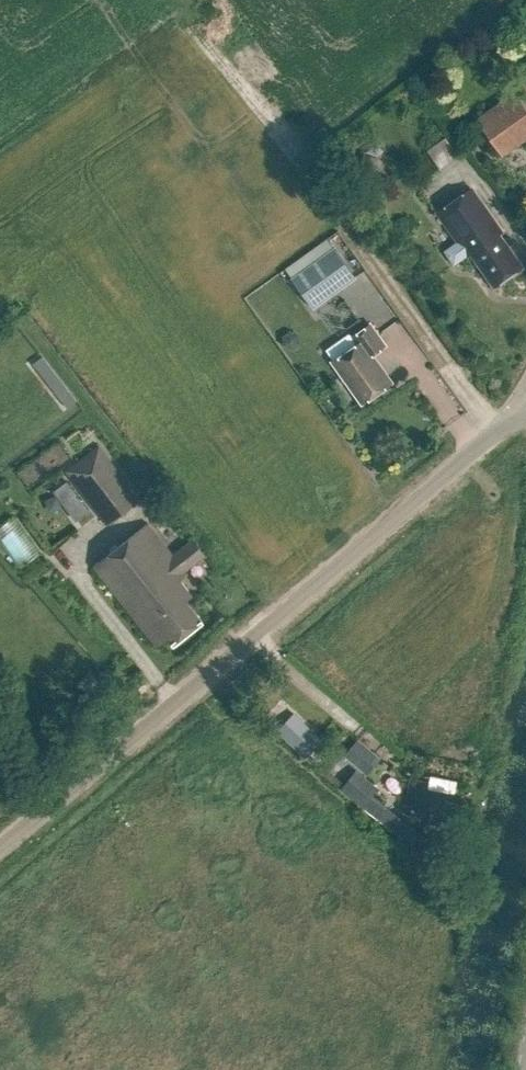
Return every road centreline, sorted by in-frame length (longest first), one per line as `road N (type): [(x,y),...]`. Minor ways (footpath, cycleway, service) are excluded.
road 1 (unclassified): [(525,416),(497,429),(0,846)]

